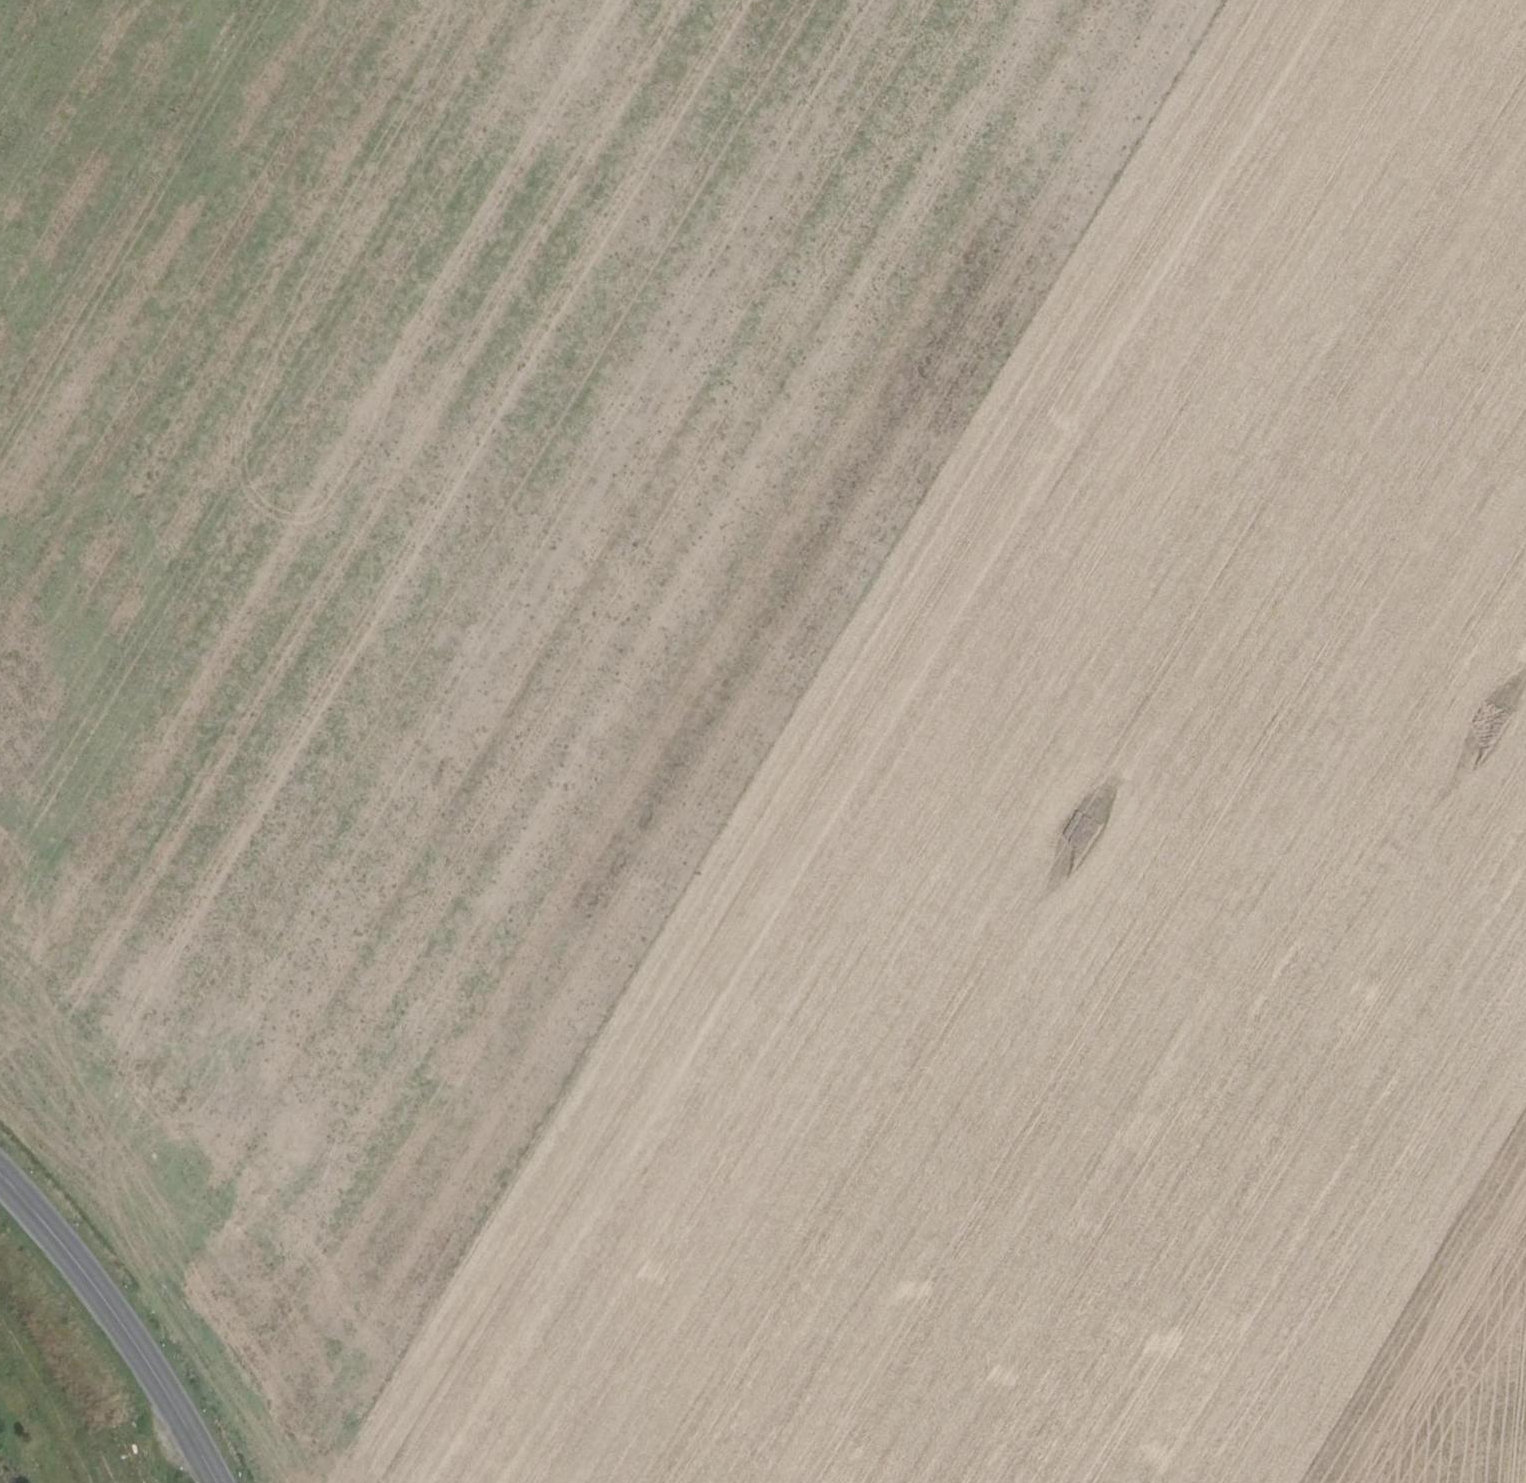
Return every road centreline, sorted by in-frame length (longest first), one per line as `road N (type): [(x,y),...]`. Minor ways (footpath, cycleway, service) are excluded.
road 1 (primary): [(216,1482),(92,1284),(0,1175)]

